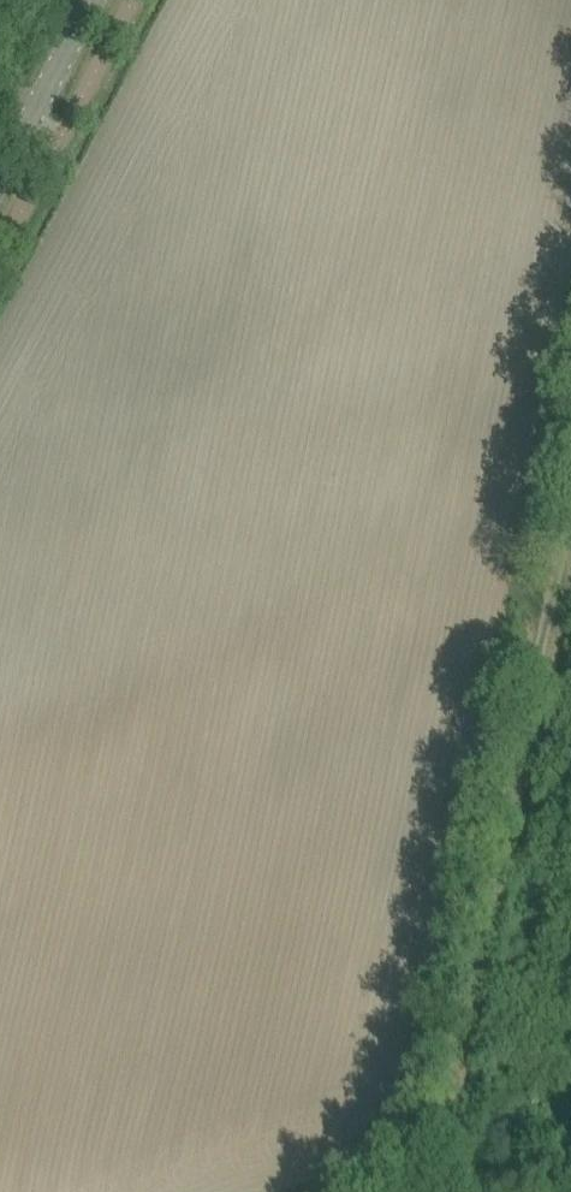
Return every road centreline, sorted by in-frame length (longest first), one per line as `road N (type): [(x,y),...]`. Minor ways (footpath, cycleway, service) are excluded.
road 1 (track): [(570,472),(431,1190)]
road 2 (tertiary): [(0,176),(92,0)]
road 3 (track): [(431,1190),(570,1178)]

